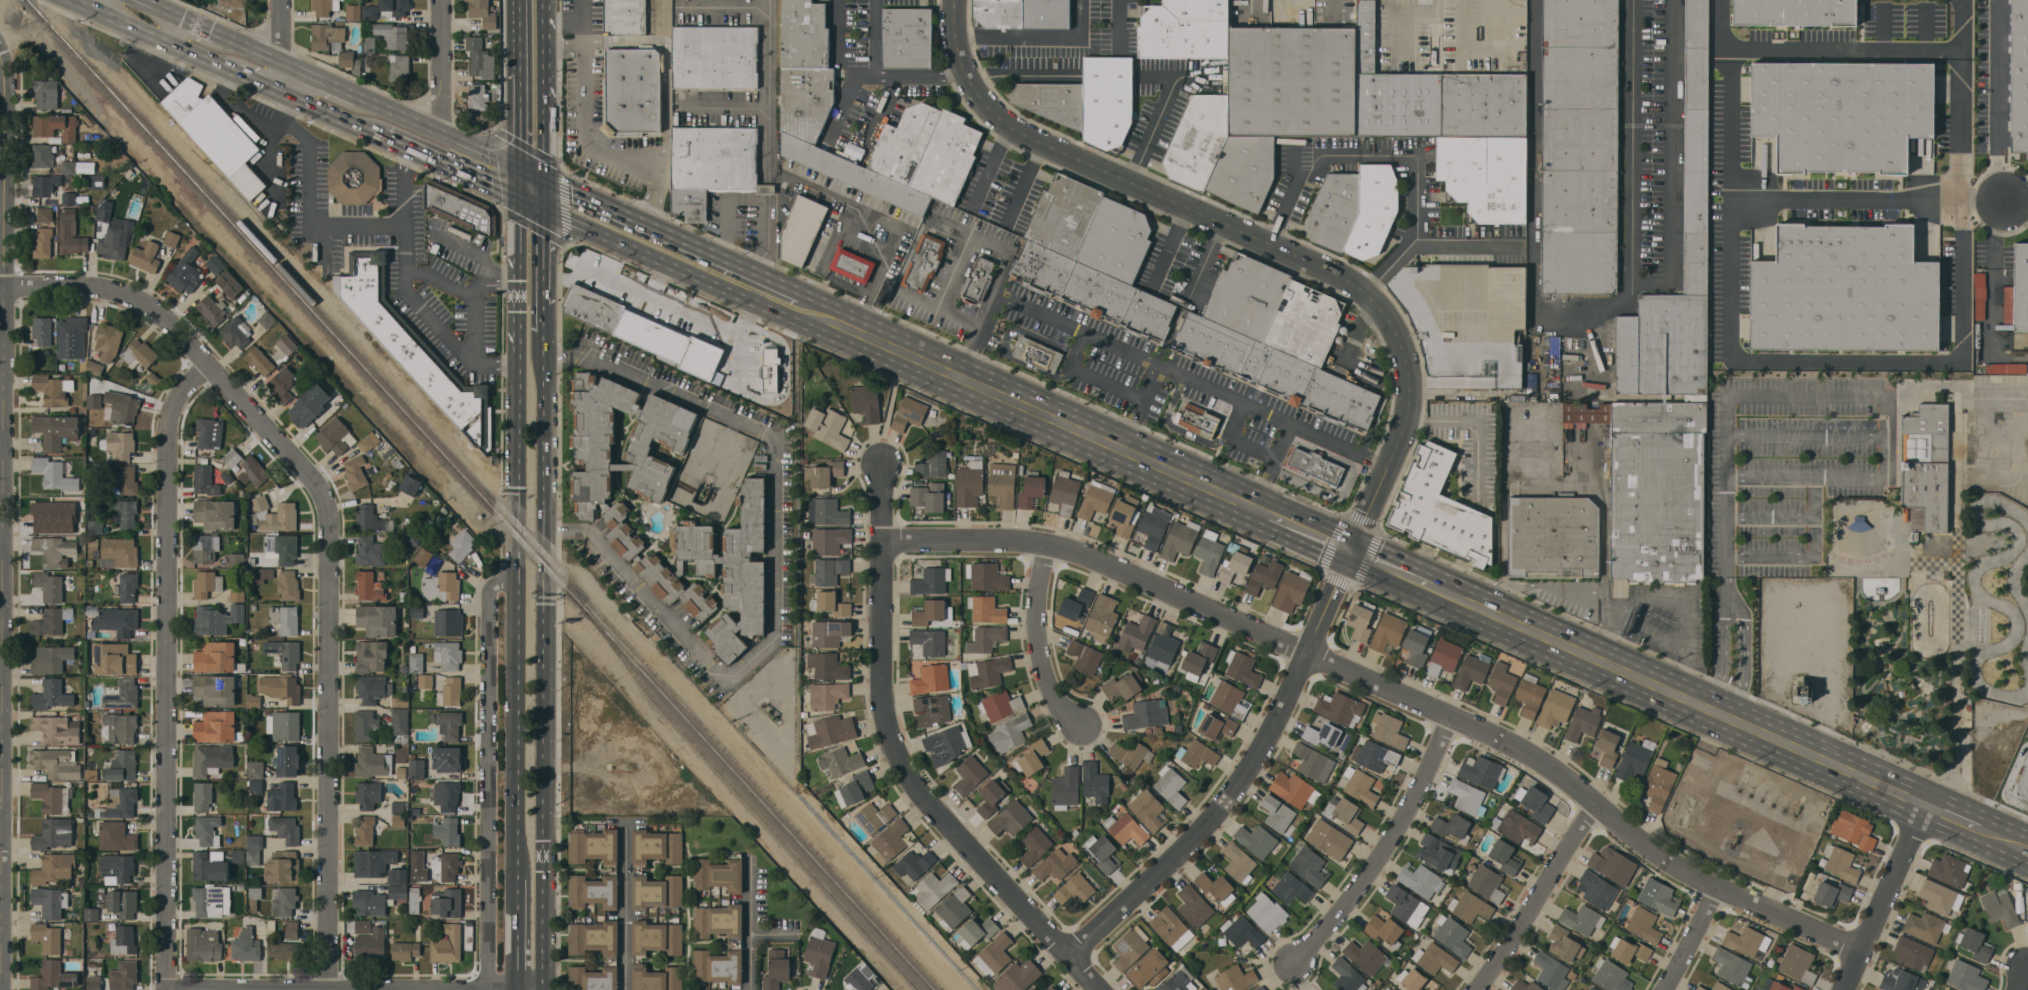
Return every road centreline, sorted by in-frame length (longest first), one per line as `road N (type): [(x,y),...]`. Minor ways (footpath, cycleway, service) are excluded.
road 1 (residential): [(1072,955),(1180,854),(1259,755),(1403,438),(1411,365),(1394,321),(1351,281),(1016,129),(968,76),(957,0)]
road 2 (residential): [(1860,948),(1666,861),(1538,762),(1115,566),(1014,541),(884,540)]
road 3 (residential): [(0,53),(7,101),(2,989)]
road 4 (residential): [(7,289),(103,289),(153,307),(324,491),(332,539),(330,989)]
road 5 (primary): [(544,989),(543,331)]
road 6 (residential): [(210,361),(178,401),(168,436),(166,989)]
road 7 (residential): [(1104,989),(924,795),(894,742),(881,689),(883,464)]
road 8 (primary): [(517,338),(516,876)]
road 9 (primary): [(1929,806),(1453,596)]
road 10 (primary): [(1245,504),(786,304)]
road 11 (primary): [(786,304),(773,280),(517,167)]
road 12 (residential): [(1450,717),(1385,847),(1294,963)]
road 13 (residential): [(1597,805),(1475,989)]
road 14 (primary): [(542,211),(542,0)]
road 15 (residential): [(1929,806),(1839,989)]
road 16 (residential): [(1045,545),(1039,652),(1056,700),(1081,723)]
road 17 (primary): [(517,167),(358,95)]
road 18 (primary): [(381,137),(517,199)]
road 19 (primary): [(517,199),(517,338)]
road 20 (primary): [(542,211),(666,266)]
road 21 (residential): [(443,0),(443,134)]
road 22 (primary): [(666,266),(764,306),(786,304)]
road 23 (primary): [(517,74),(517,199)]

